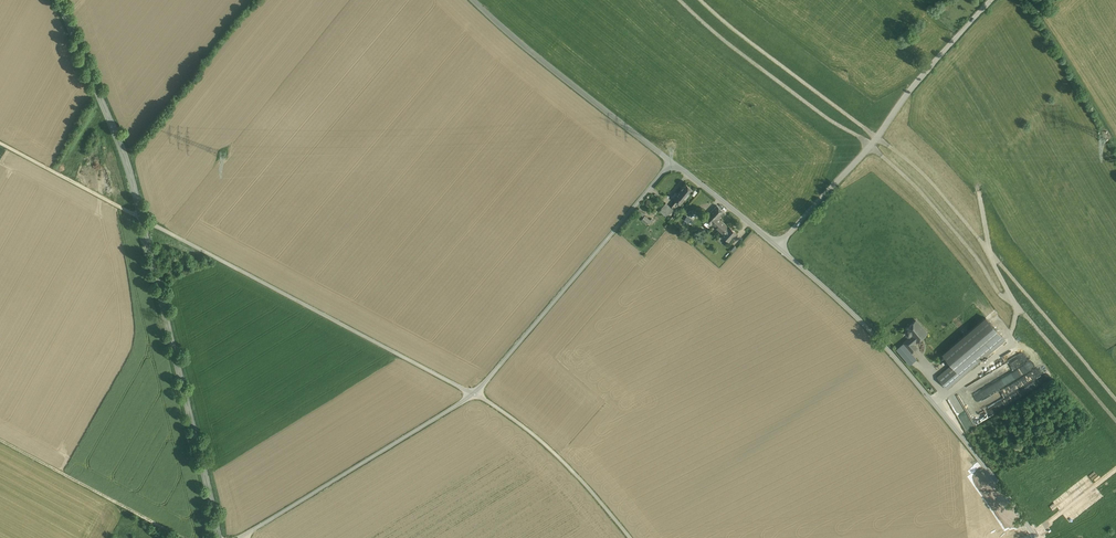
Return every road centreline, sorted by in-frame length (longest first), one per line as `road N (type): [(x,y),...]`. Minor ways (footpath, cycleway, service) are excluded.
road 1 (unclassified): [(1037,537),(923,387),(778,247)]
road 2 (unclassified): [(141,217),(473,394)]
road 3 (secondary): [(219,537),(141,217)]
road 4 (unclassified): [(993,0),(778,247)]
road 5 (unclassified): [(473,394),(672,163)]
road 6 (unclassified): [(244,536),(473,394)]
road 7 (unclassified): [(672,163),(474,0)]
road 8 (secondary): [(141,217),(60,0)]
road 9 (unclassified): [(630,537),(555,454),(473,394)]
road 10 (track): [(0,441),(180,537)]
road 11 (track): [(0,144),(141,217)]
road 12 (track): [(1013,338),(1018,307),(993,255),(980,190)]
road 13 (unclassified): [(778,247),(672,163)]

